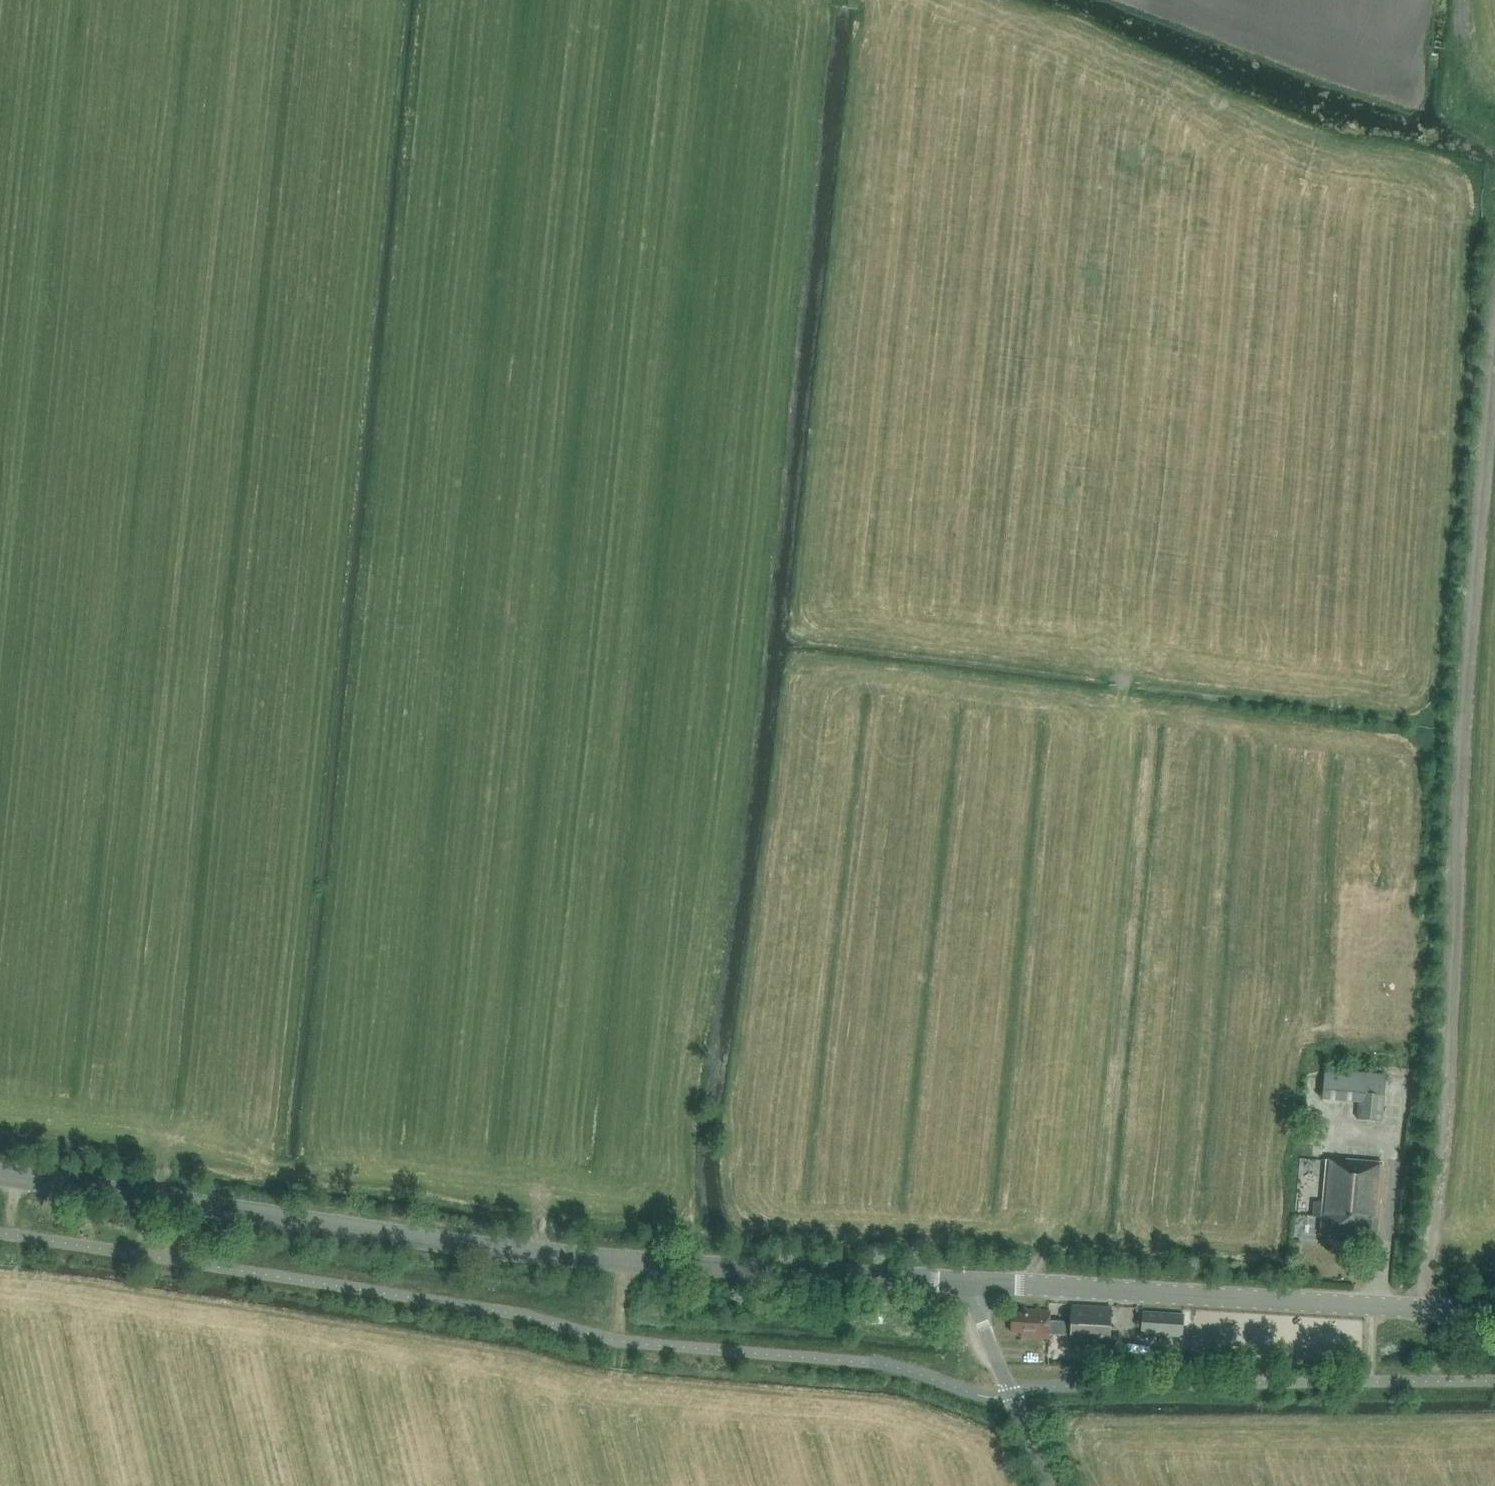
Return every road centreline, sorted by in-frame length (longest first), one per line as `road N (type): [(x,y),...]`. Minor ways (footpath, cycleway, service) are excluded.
road 1 (tertiary): [(971,1282),(515,1255),(0,1184)]
road 2 (tertiary): [(1494,1312),(971,1282)]
road 3 (unclassified): [(1048,1485),(971,1282)]

